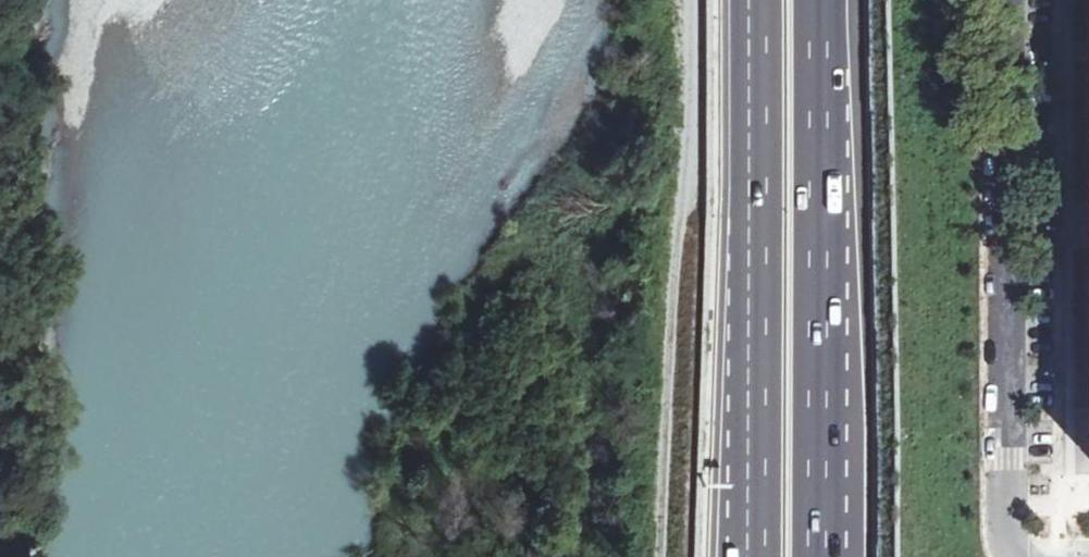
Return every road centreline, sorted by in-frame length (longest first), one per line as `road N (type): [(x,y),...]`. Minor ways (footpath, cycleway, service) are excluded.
road 1 (track): [(678,556),(694,0)]
road 2 (motorway): [(827,556),(823,0)]
road 3 (unclassified): [(1007,0),(1010,556)]
road 4 (motorway): [(747,0),(746,556)]

